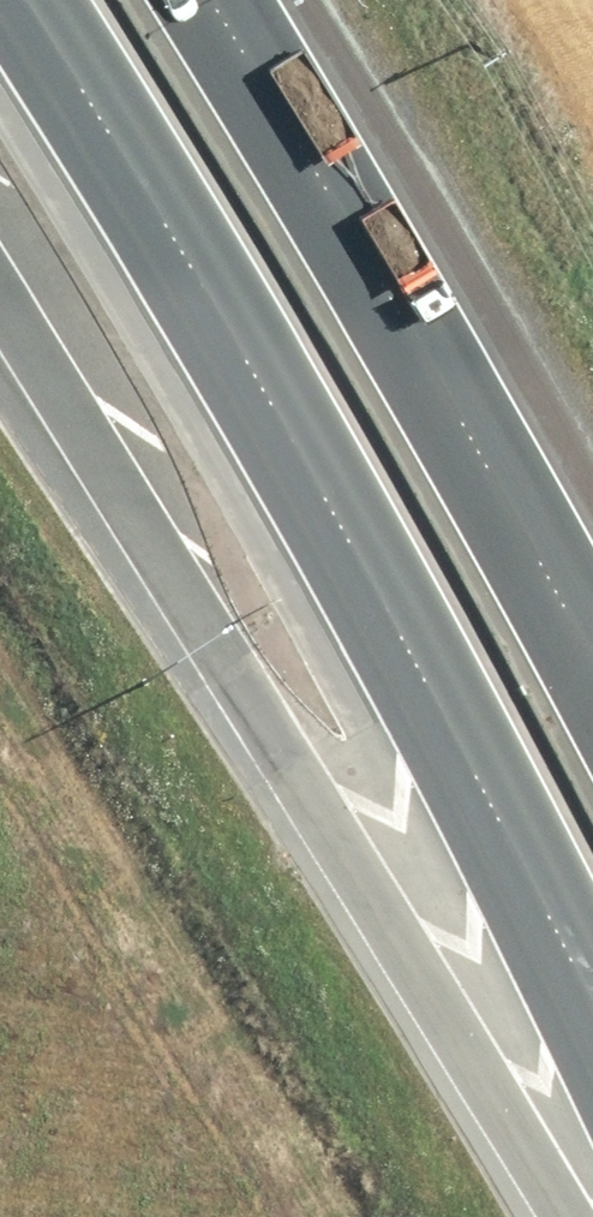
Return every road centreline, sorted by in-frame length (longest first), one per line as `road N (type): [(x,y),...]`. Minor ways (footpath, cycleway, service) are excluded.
road 1 (motorway): [(592,1040),(373,622),(7,0)]
road 2 (motorway): [(544,1216),(0,344)]
road 3 (motorway): [(191,0),(592,703)]

